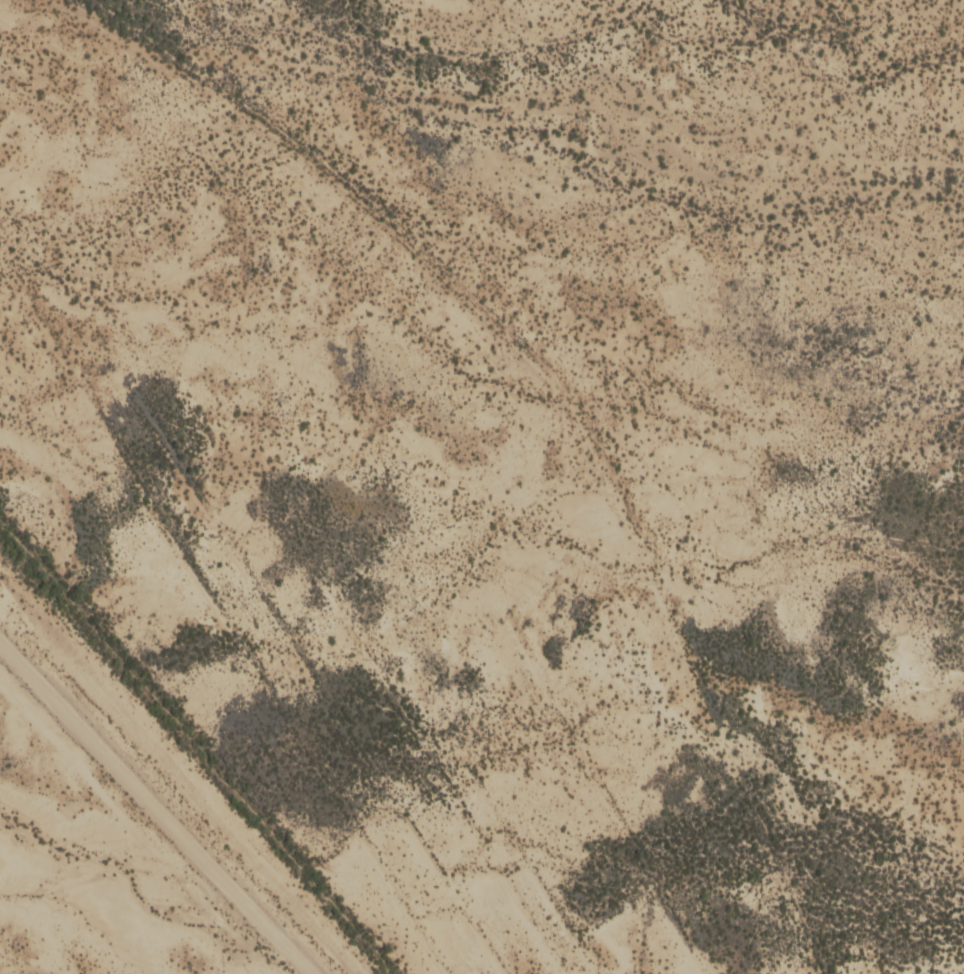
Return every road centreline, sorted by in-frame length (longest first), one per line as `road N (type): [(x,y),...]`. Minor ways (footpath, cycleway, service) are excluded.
road 1 (residential): [(306,973),(0,650)]

